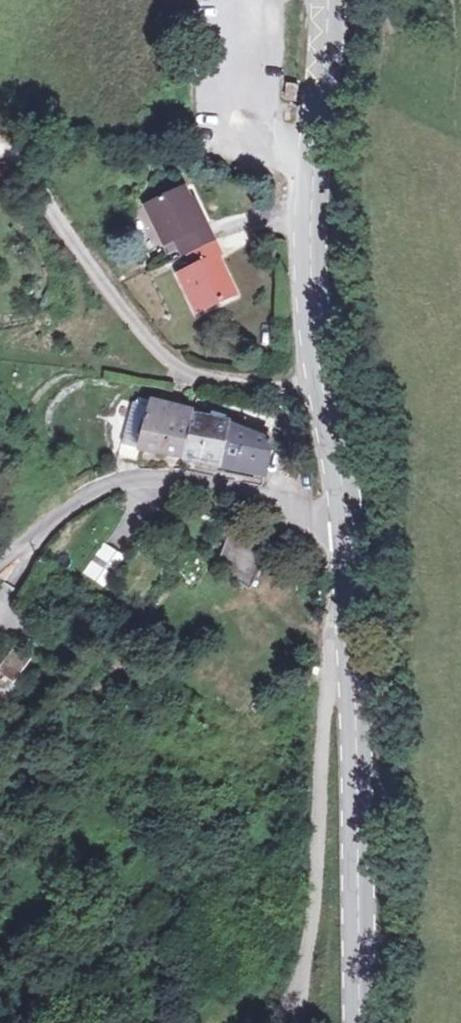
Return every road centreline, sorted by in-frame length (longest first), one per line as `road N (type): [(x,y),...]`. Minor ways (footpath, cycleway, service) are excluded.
road 1 (secondary): [(346,518),(313,300),(326,0)]
road 2 (unclassified): [(292,1022),(309,939),(327,684),(351,636)]
road 3 (secondary): [(358,1022),(351,636)]
road 4 (residential): [(346,518),(194,481),(136,480),(89,497),(0,562)]

